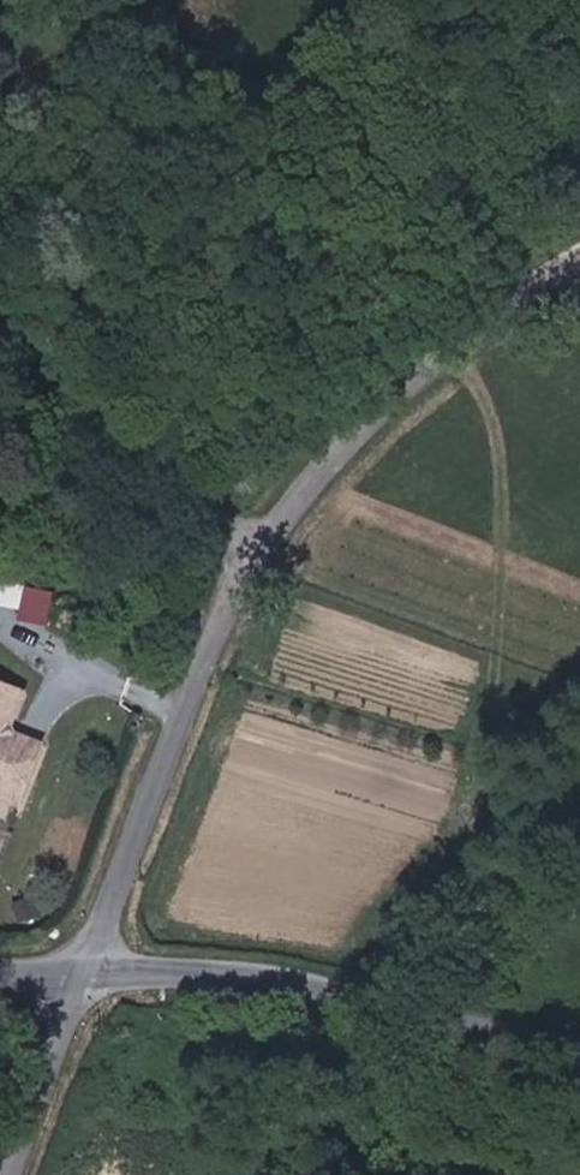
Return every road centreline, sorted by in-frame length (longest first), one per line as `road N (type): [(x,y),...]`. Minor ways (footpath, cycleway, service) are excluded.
road 1 (unclassified): [(579,1036),(369,988),(85,973)]
road 2 (tertiary): [(268,537),(215,648),(85,973)]
road 3 (tertiary): [(579,258),(467,335),(350,442),(268,537)]
road 4 (residential): [(0,263),(209,492),(268,537)]
road 5 (tertiary): [(10,1174),(85,973)]

